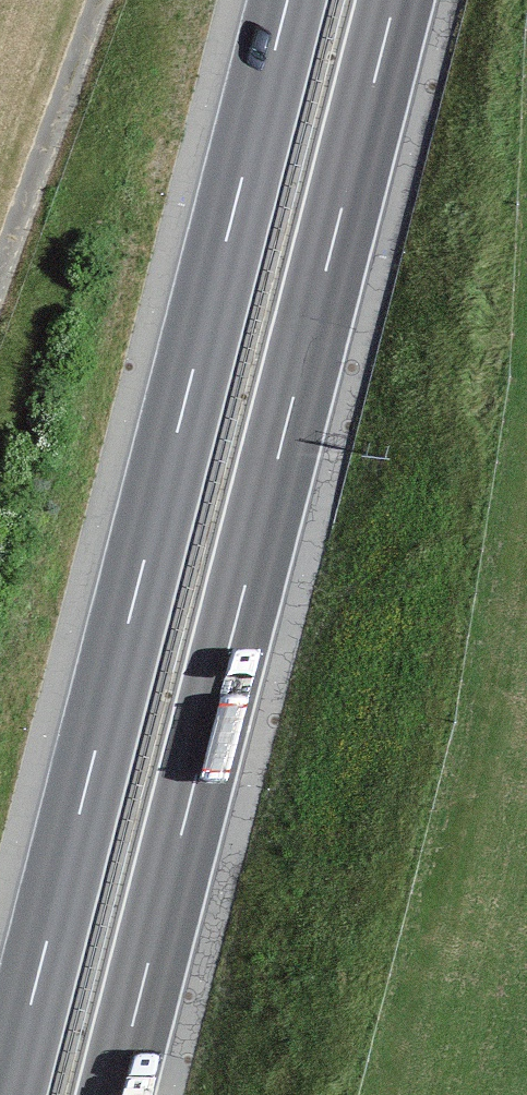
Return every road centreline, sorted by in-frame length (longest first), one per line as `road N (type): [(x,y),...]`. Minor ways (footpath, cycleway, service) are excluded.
road 1 (motorway): [(286,0),(6,1094)]
road 2 (motorway): [(126,1094),(402,0)]
road 3 (track): [(98,0),(0,270)]

